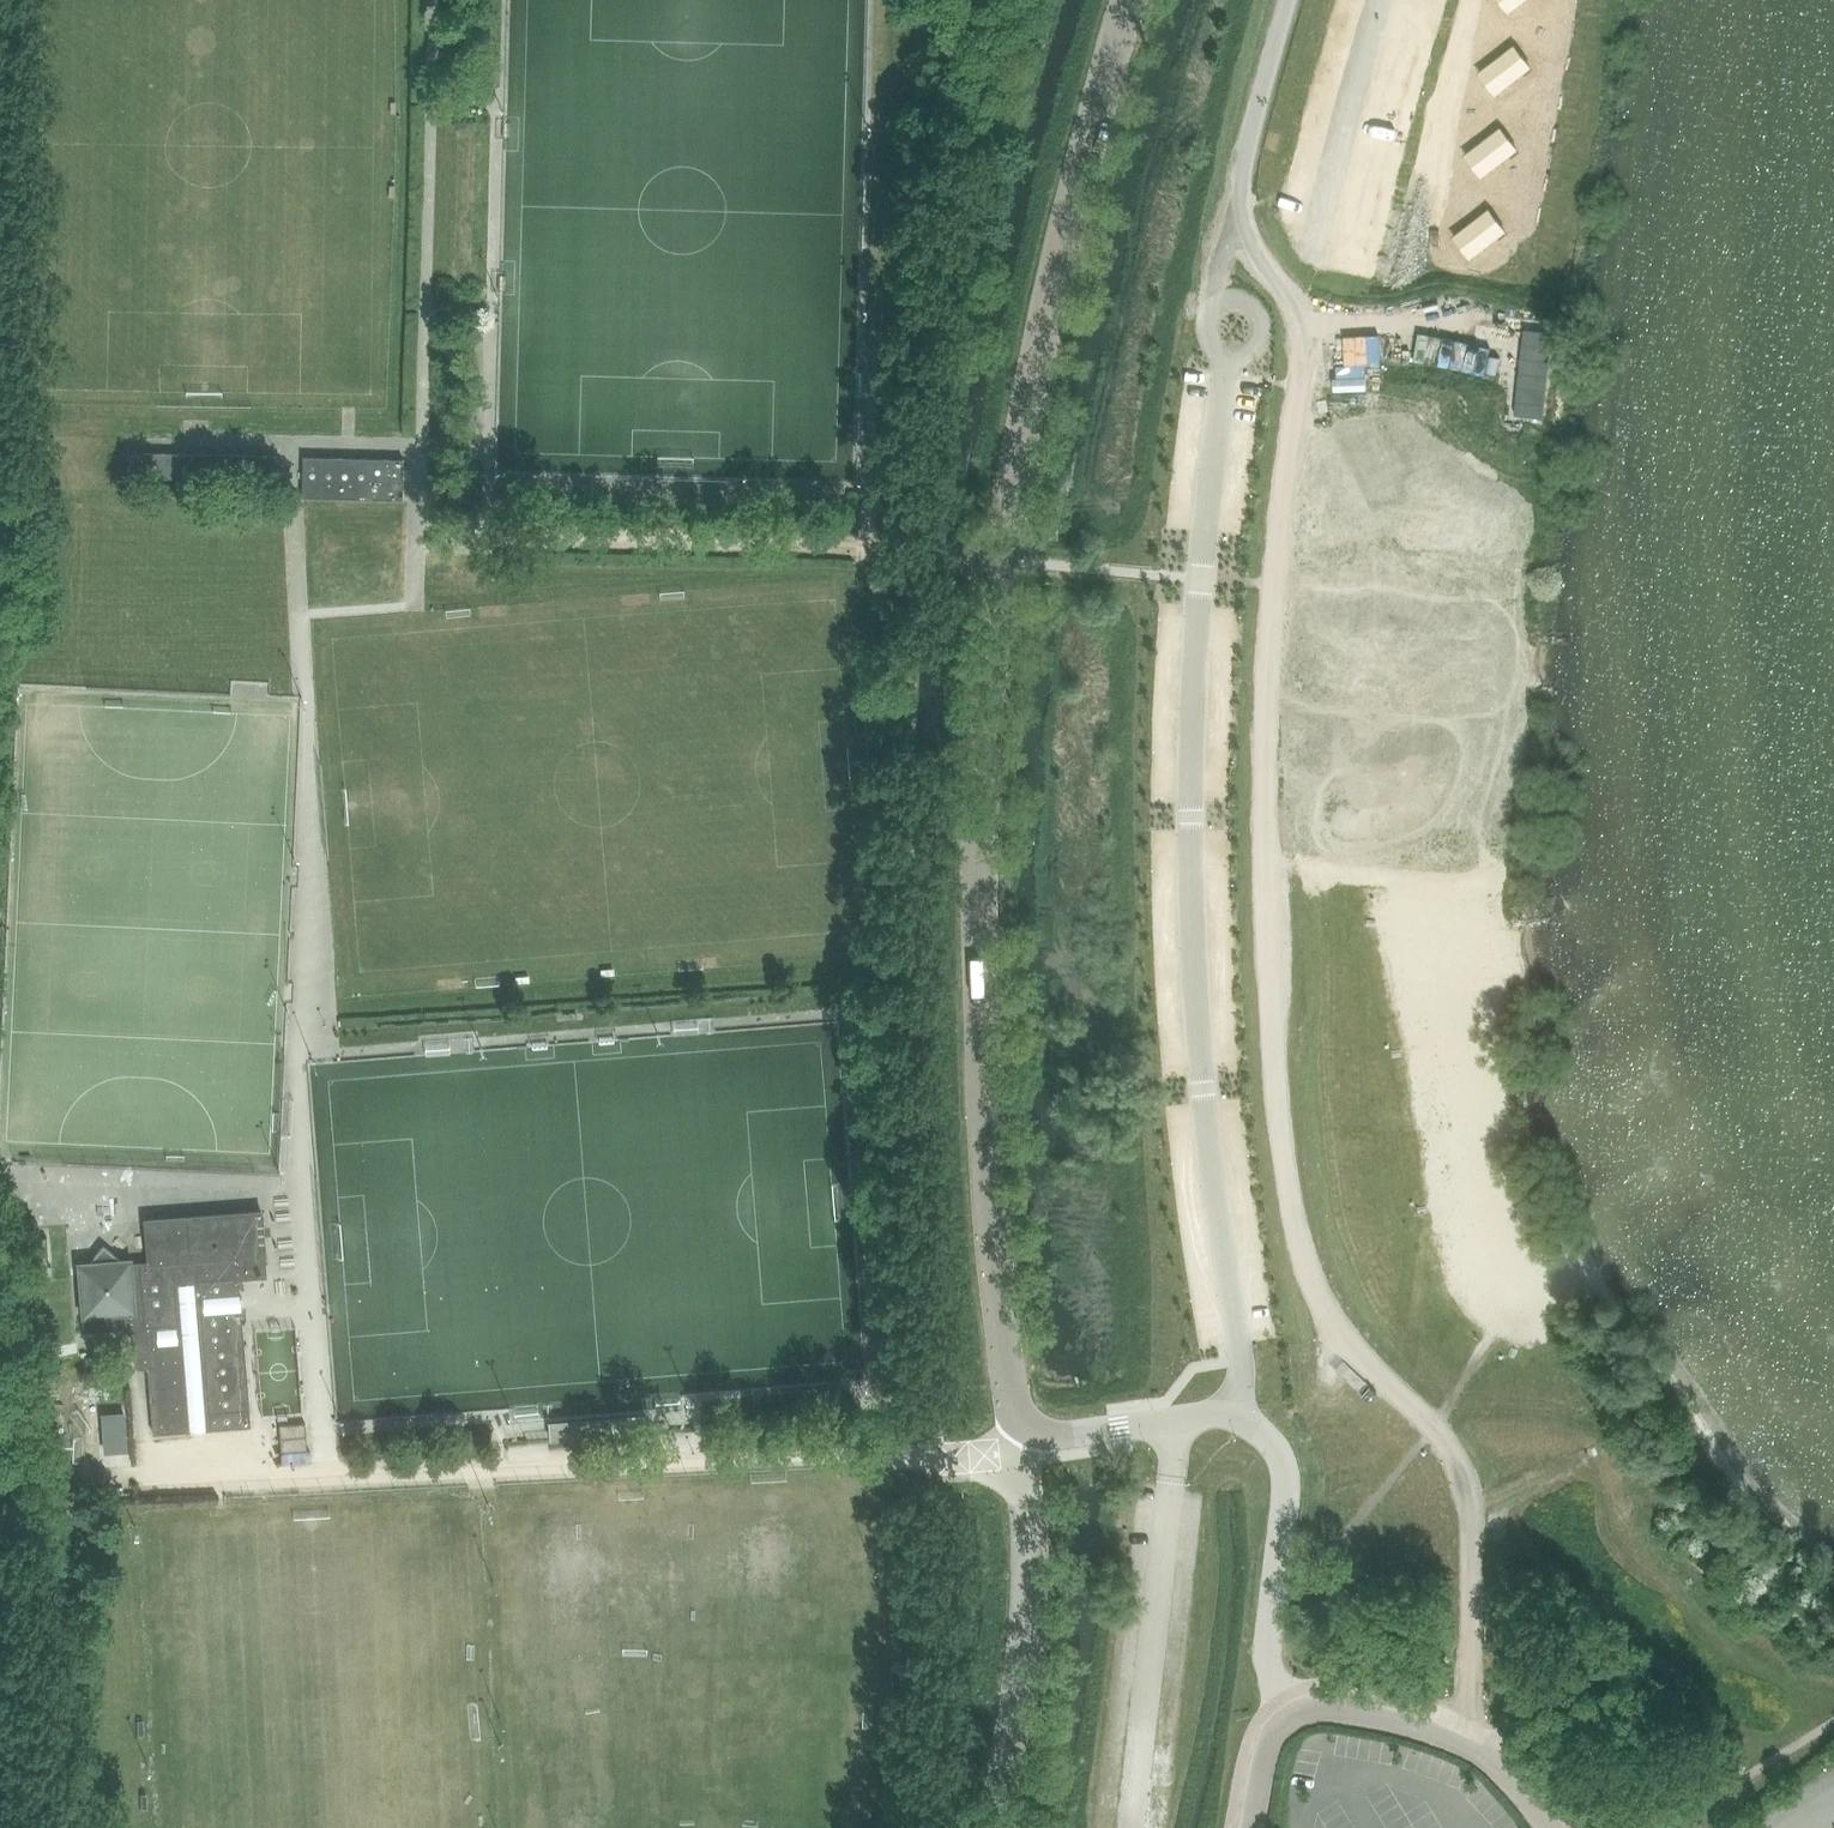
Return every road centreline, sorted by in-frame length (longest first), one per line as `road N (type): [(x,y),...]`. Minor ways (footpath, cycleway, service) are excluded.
road 1 (unclassified): [(1295,1712),(1268,1659),(1286,1490),(1276,1451),(1247,1423),(1220,1413),(1046,1434),(1024,1428),(1013,1416),(983,1162),(977,758),(998,538),(1053,288),(1133,0)]
road 2 (track): [(1468,1723),(1480,1606),(1459,1459),(1336,1334),(1299,1239),(1284,1135),(1266,776),(1305,353),(1299,310),(1238,213),(1240,143),(1276,0)]
road 3 (unclassified): [(1551,1827),(1476,1746),(1351,1710),(1295,1712)]
road 4 (unclassified): [(1295,1712),(1265,1748),(1254,1827)]

